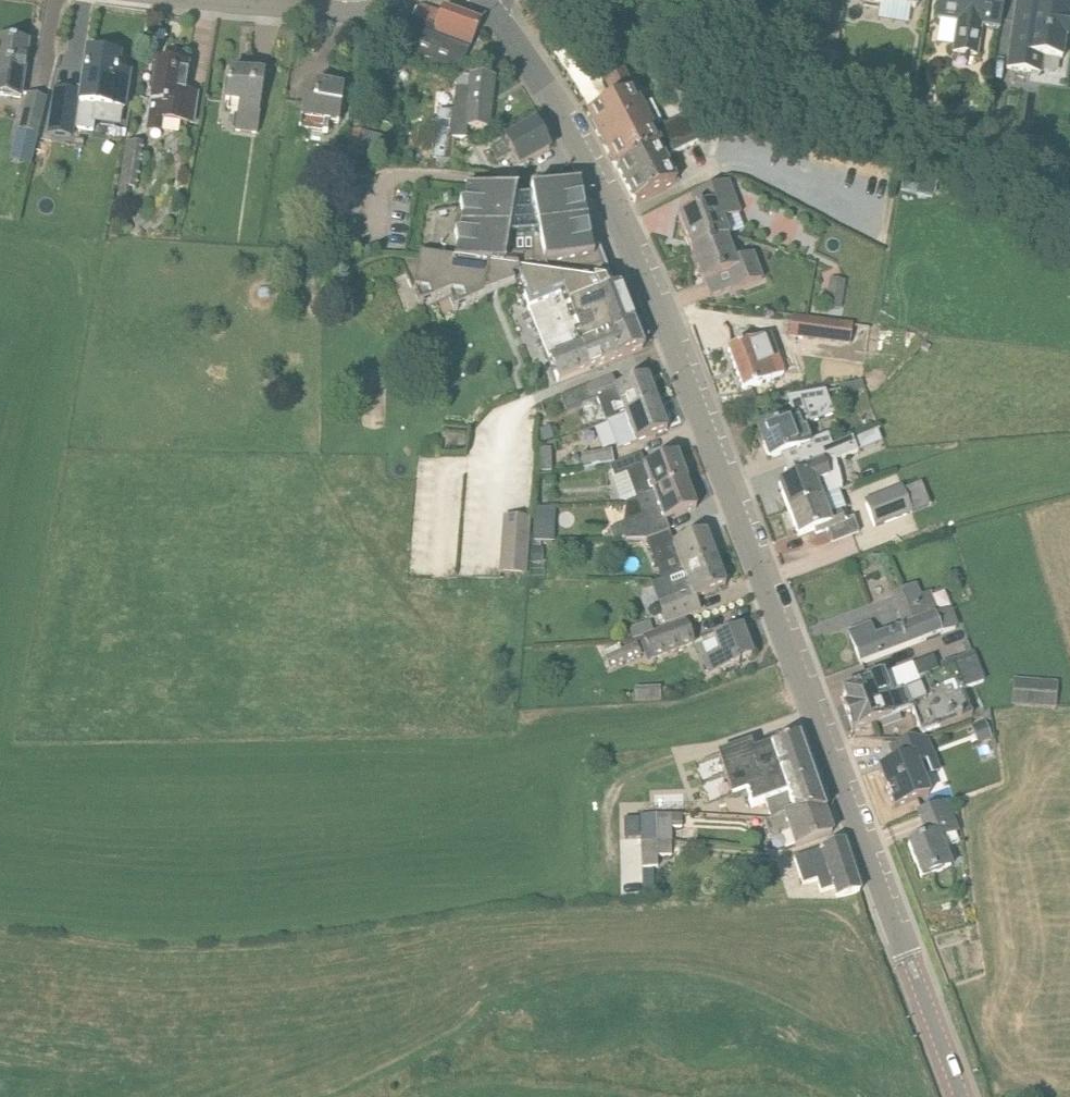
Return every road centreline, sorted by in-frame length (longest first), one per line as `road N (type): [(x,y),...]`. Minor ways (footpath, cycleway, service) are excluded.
road 1 (tertiary): [(961,1096),(656,294),(603,186),(485,0)]
road 2 (residential): [(759,48),(674,44),(559,0)]
road 3 (residential): [(400,0),(342,10),(202,0)]

